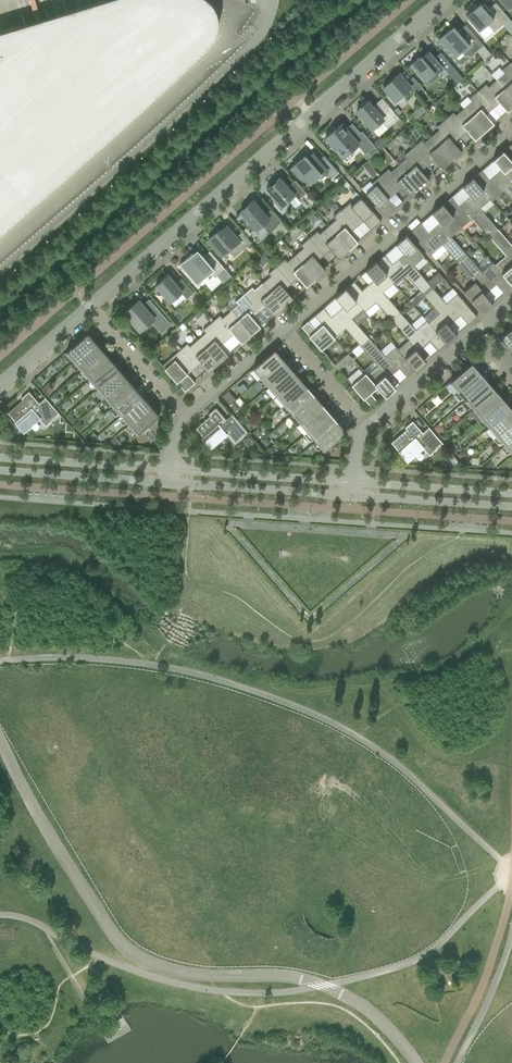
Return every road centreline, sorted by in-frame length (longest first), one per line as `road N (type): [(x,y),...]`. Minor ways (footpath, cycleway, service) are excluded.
road 1 (residential): [(90,307),(443,0)]
road 2 (unclassified): [(268,0),(260,34),(0,270)]
road 3 (residential): [(280,324),(511,126)]
road 4 (tertiary): [(349,482),(171,470)]
road 5 (tertiary): [(171,484),(347,496)]
road 6 (tertiary): [(0,472),(171,484)]
road 7 (tertiary): [(171,470),(0,460)]
road 8 (tertiary): [(347,496),(511,509)]
road 9 (tertiary): [(511,496),(349,482)]
road 10 (residential): [(187,416),(90,307)]
road 11 (residential): [(368,424),(471,334)]
road 12 (residential): [(368,424),(280,324)]
road 13 (residential): [(187,416),(280,324)]

